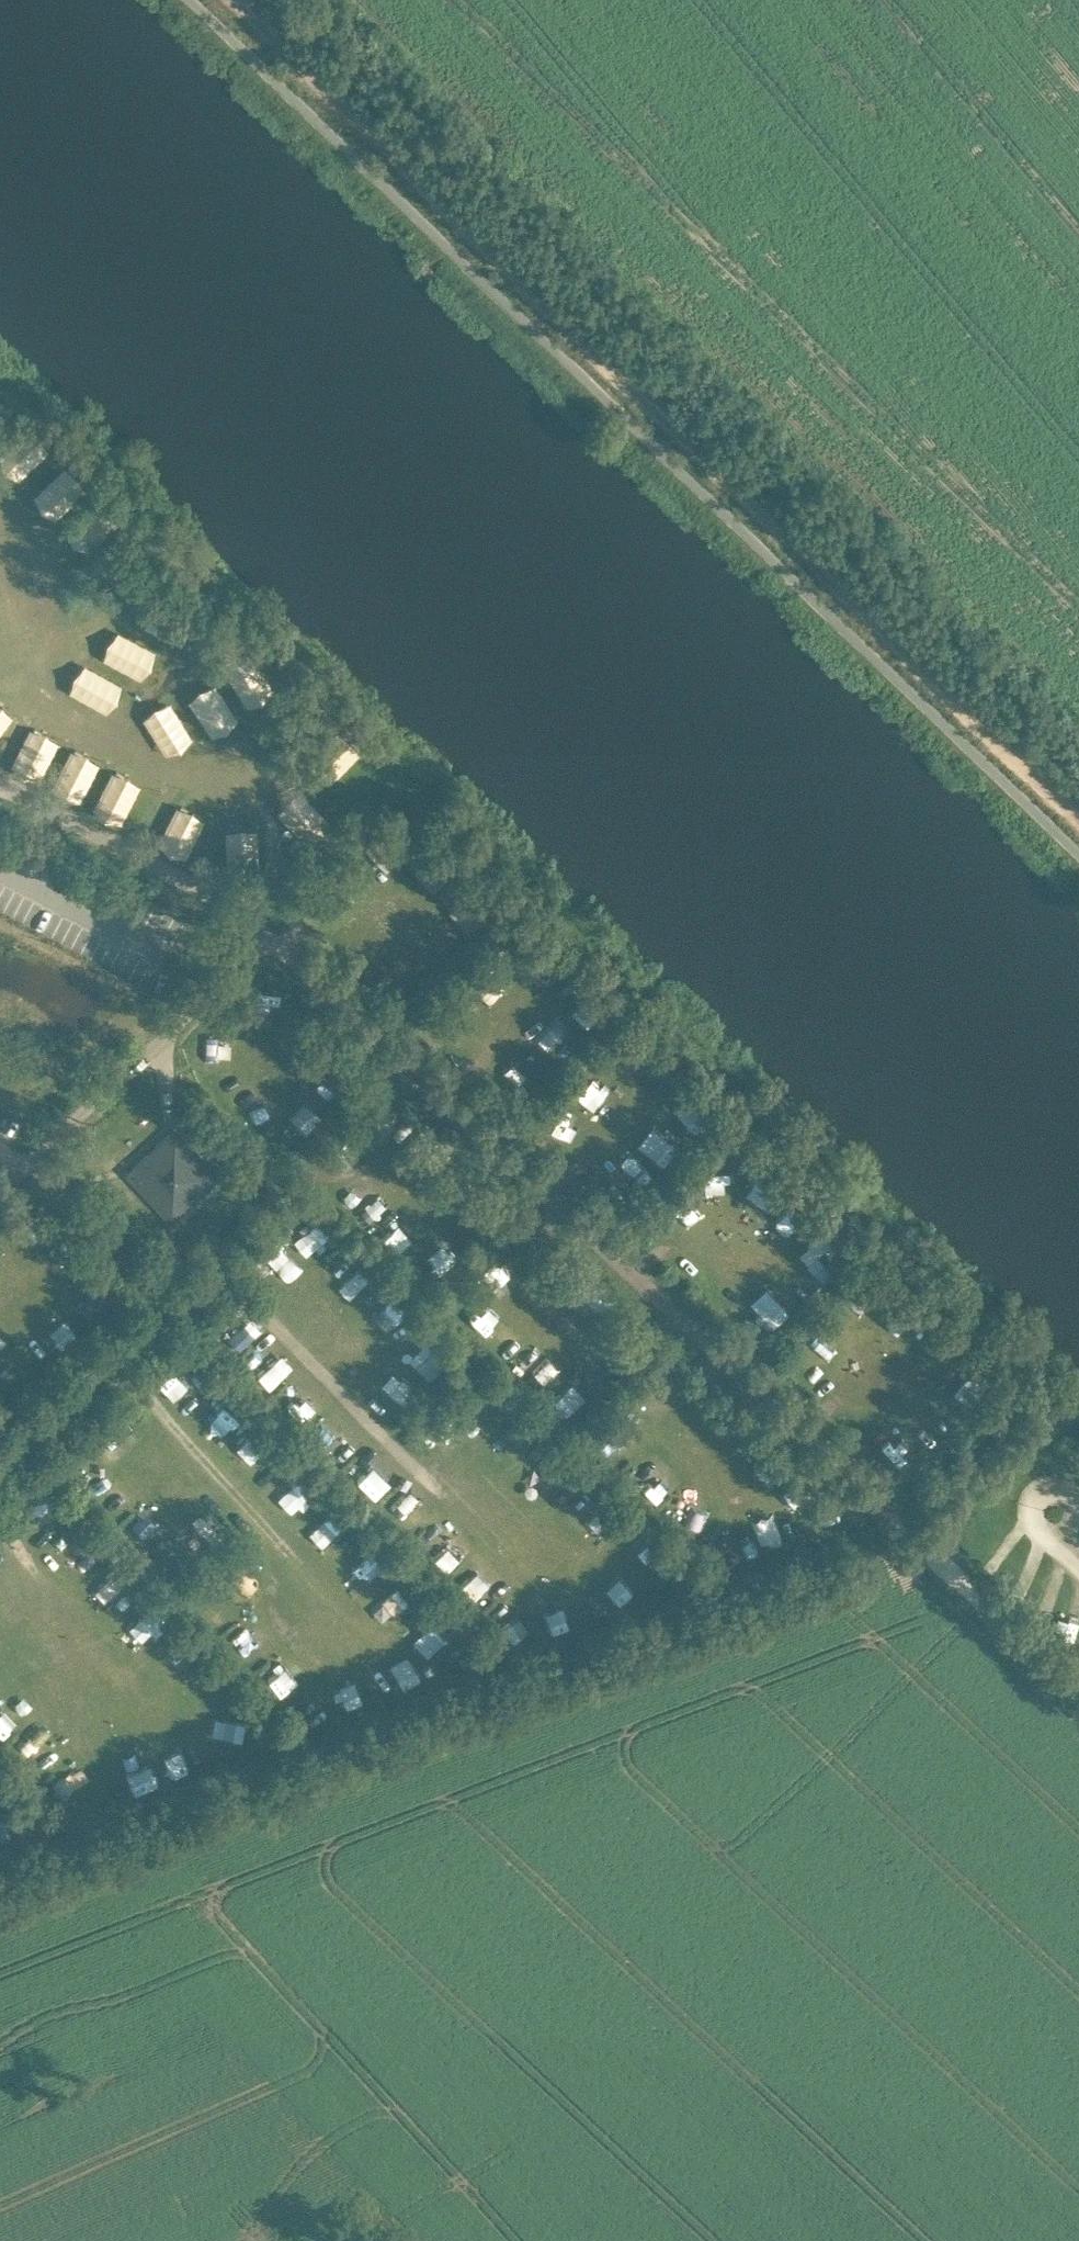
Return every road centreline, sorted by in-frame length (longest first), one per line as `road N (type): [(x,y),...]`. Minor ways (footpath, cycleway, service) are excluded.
road 1 (track): [(232,0),(1078,817)]
road 2 (track): [(1078,1695),(888,1520)]

